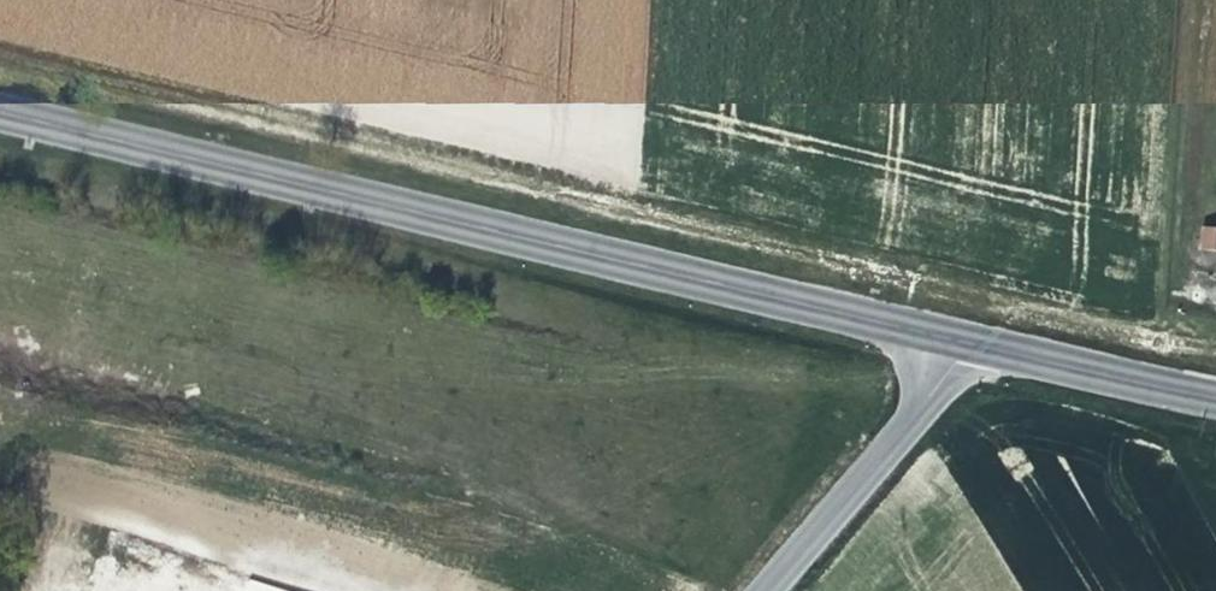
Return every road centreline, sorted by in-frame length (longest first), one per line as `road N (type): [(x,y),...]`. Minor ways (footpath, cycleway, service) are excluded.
road 1 (track): [(0,56),(1215,342)]
road 2 (secondary): [(0,115),(964,346)]
road 3 (residential): [(964,346),(760,590)]
road 4 (secondary): [(964,346),(1215,396)]

